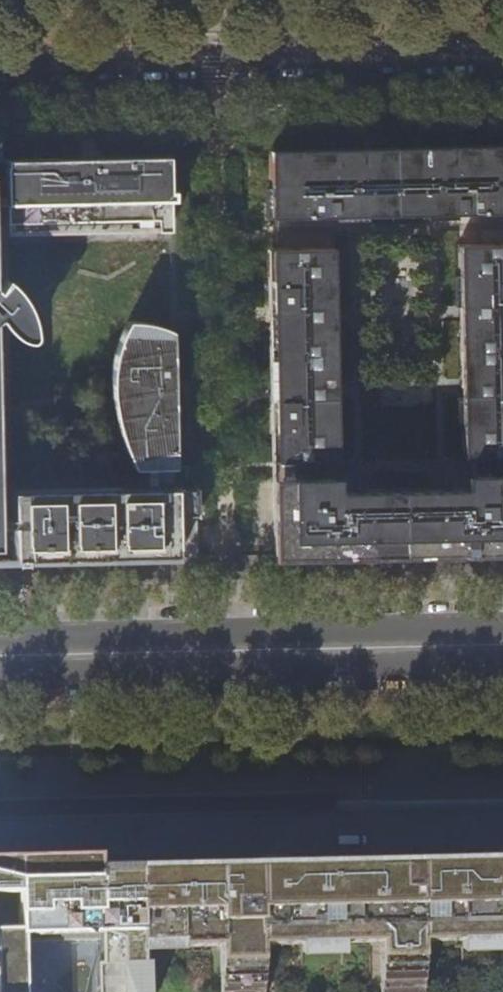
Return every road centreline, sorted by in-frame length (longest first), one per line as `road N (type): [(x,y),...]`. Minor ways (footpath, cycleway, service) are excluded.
road 1 (residential): [(0,94),(502,83)]
road 2 (primary): [(0,656),(502,645)]

